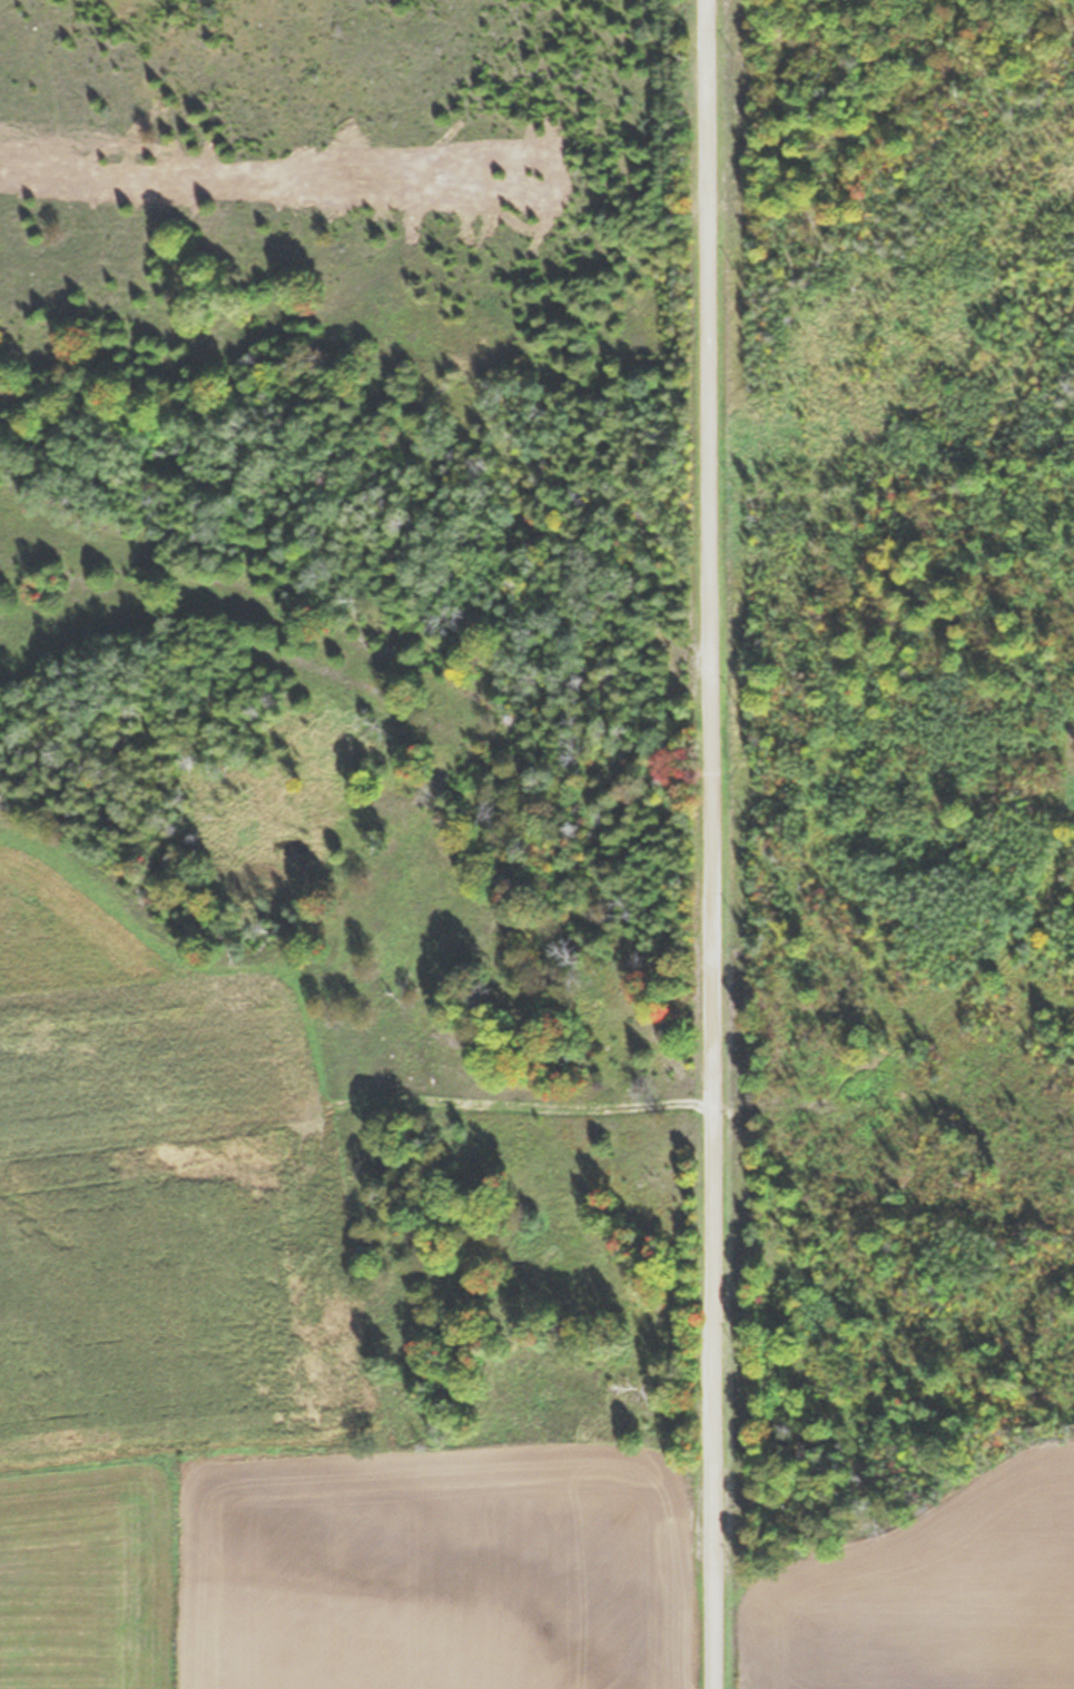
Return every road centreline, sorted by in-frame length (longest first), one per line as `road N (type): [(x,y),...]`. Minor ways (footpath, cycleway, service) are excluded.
road 1 (residential): [(718,1688),(713,0)]

